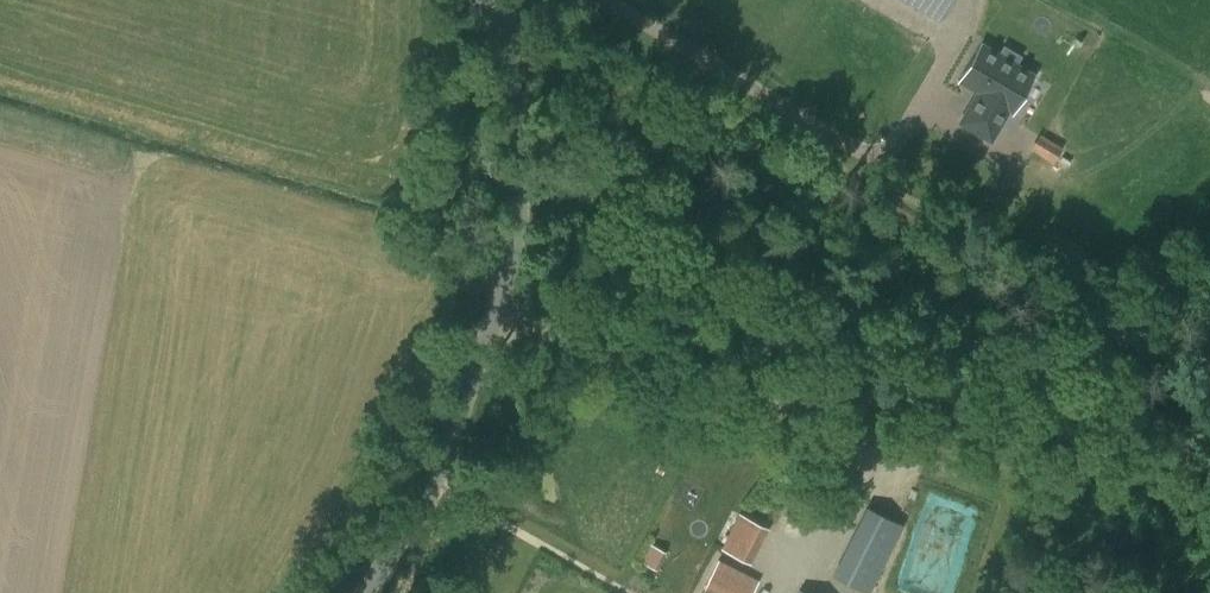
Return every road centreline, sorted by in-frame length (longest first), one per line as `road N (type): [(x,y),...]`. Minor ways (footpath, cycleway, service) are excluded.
road 1 (tertiary): [(365,592),(430,492),(509,275),(521,183),(505,0)]

